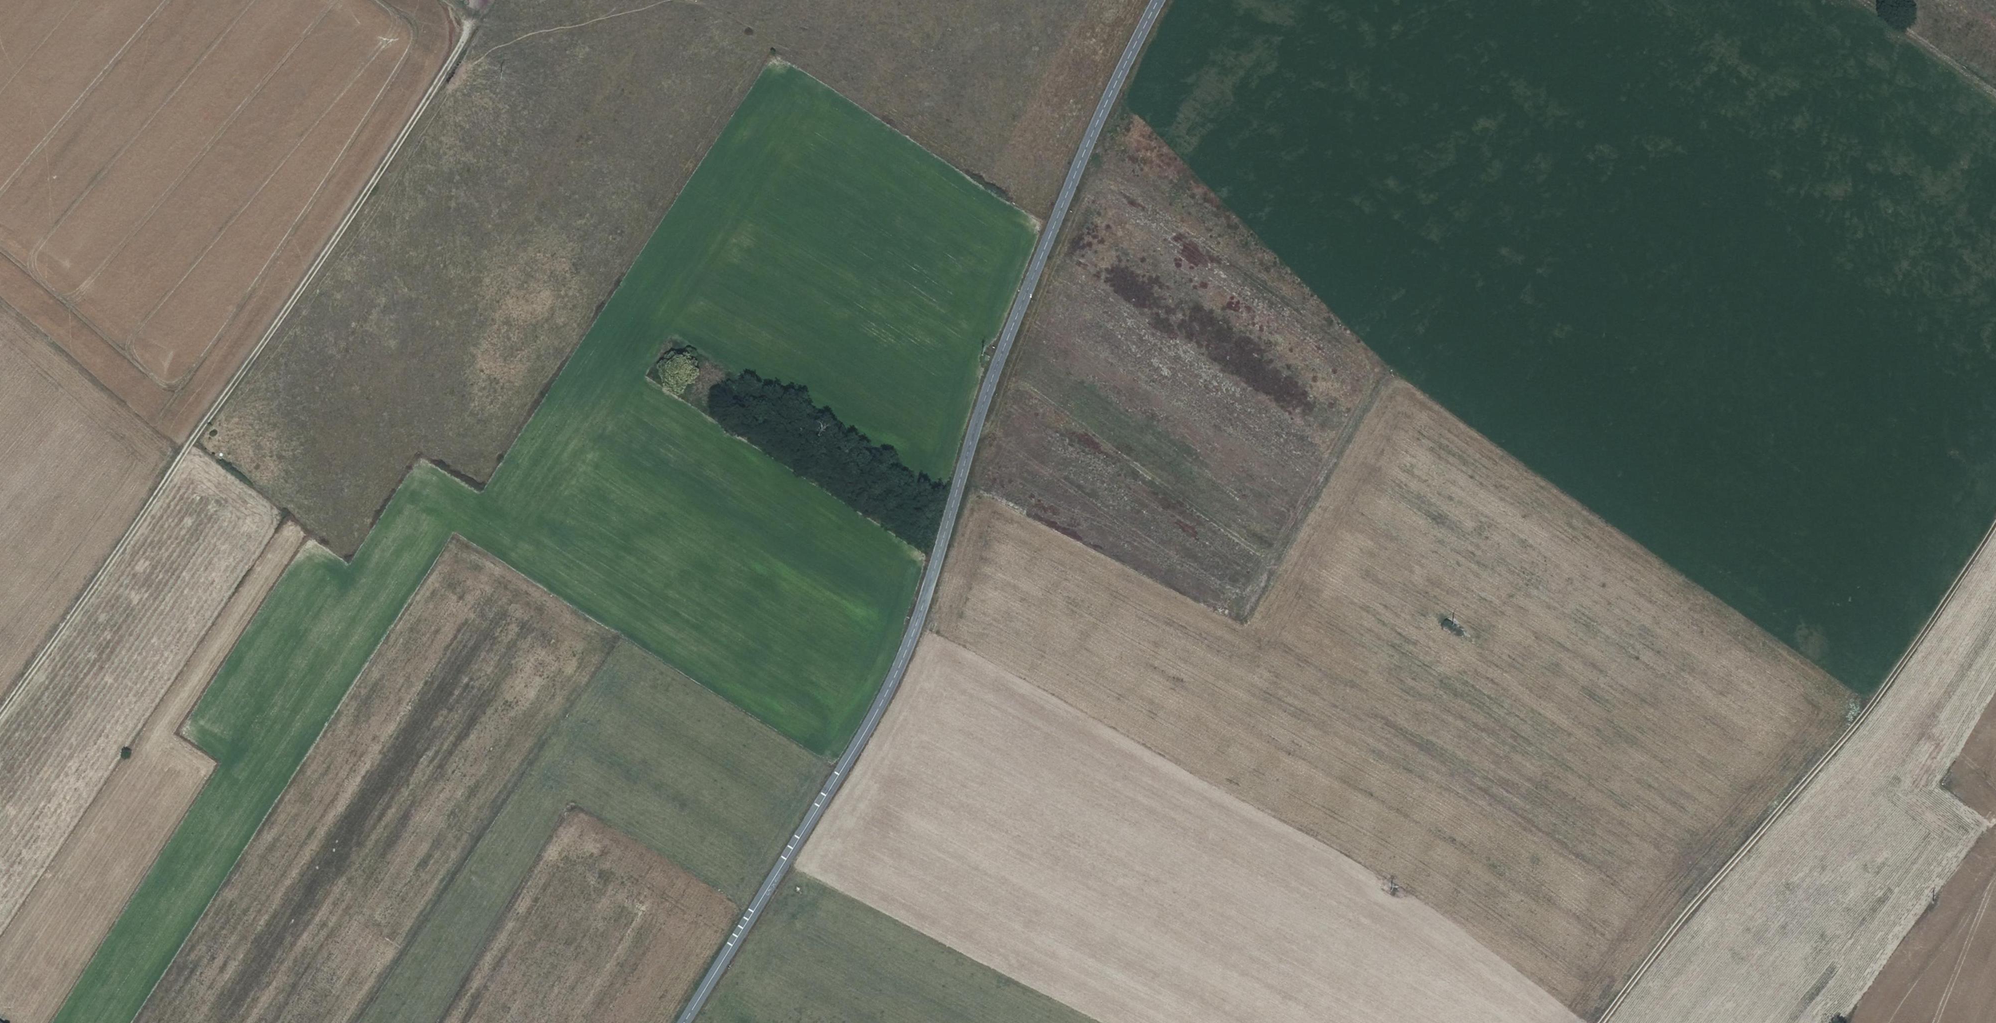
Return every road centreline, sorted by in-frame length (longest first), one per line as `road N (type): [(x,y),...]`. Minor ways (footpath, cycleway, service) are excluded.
road 1 (tertiary): [(1154,0),(1042,247),(912,647),(681,1022)]
road 2 (track): [(0,718),(386,171),(471,30),(438,0)]
road 3 (track): [(1606,1022),(1874,707),(1995,528)]

